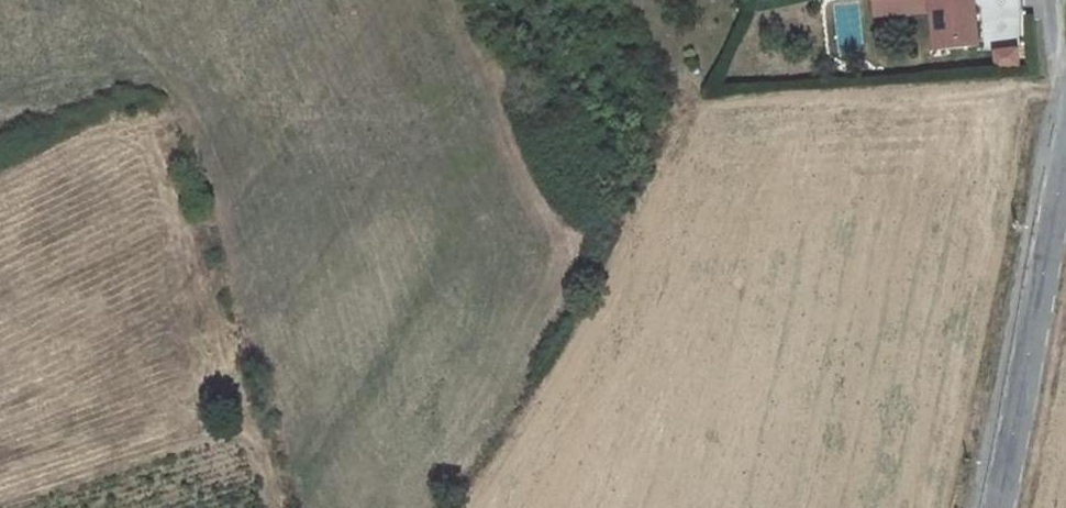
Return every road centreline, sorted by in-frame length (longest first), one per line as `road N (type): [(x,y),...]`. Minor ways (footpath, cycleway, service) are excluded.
road 1 (tertiary): [(1000,507),(1065,163)]

